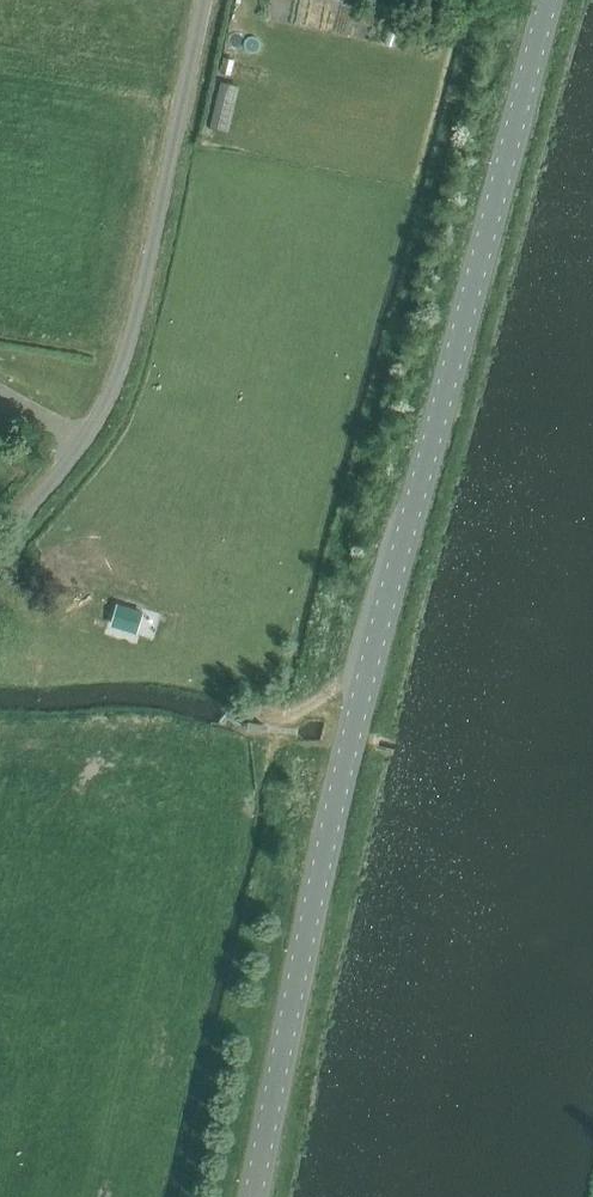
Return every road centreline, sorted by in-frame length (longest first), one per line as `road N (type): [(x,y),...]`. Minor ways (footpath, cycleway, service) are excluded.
road 1 (tertiary): [(256,1196),(368,669),(544,0)]
road 2 (unclassified): [(0,540),(83,441),(121,369),(202,0)]

